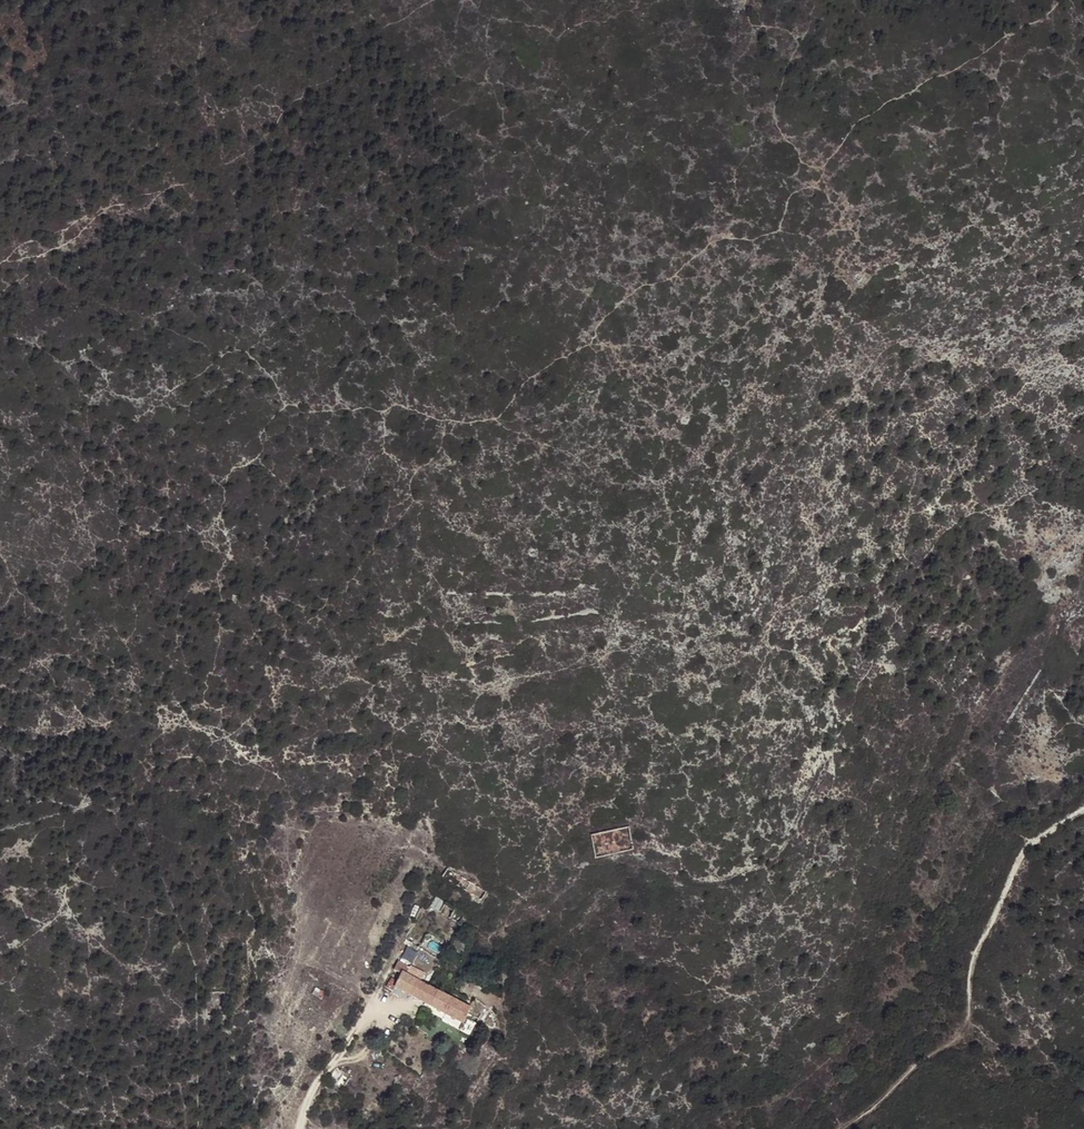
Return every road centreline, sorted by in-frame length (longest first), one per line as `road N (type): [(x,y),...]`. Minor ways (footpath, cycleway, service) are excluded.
road 1 (track): [(1083,808),(1027,846),(979,943),(971,1017),(958,1039),(928,1054),(838,1128)]
road 2 (track): [(371,1004),(312,1085),(297,1128)]

